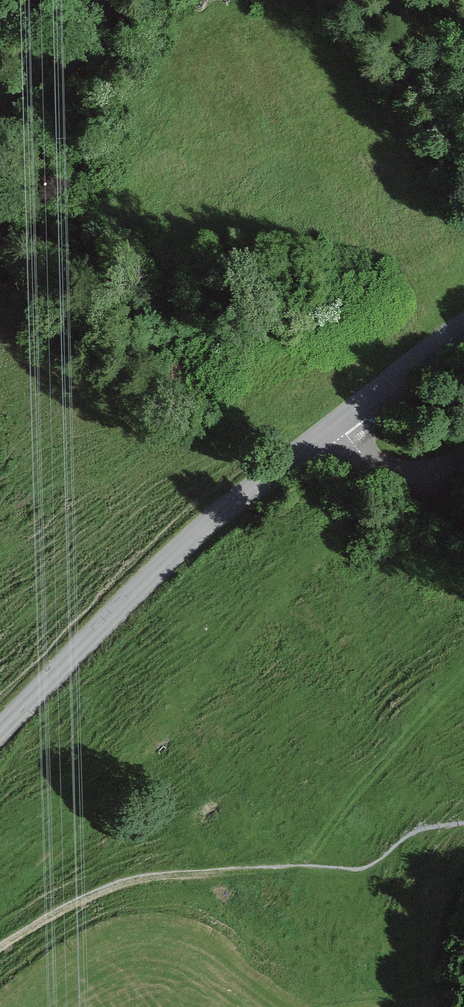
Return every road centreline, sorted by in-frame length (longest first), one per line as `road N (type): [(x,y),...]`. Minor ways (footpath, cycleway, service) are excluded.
road 1 (residential): [(0,729),(231,502),(333,430)]
road 2 (track): [(0,947),(102,889),(214,872)]
road 3 (unclassified): [(333,430),(463,331)]
road 4 (residential): [(333,430),(355,461),(384,476),(418,481),(463,463)]

